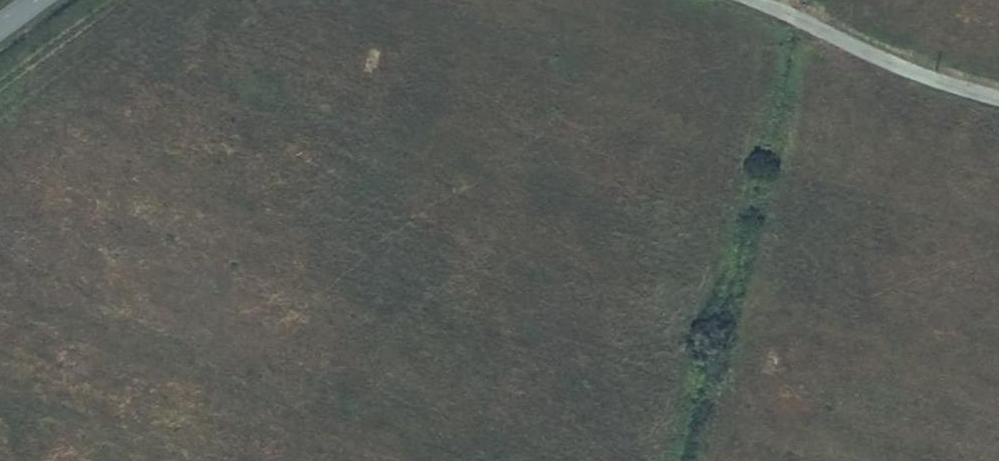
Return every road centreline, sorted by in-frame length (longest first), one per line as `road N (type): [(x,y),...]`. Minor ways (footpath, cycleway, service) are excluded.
road 1 (track): [(768,0),(921,68),(998,91)]

